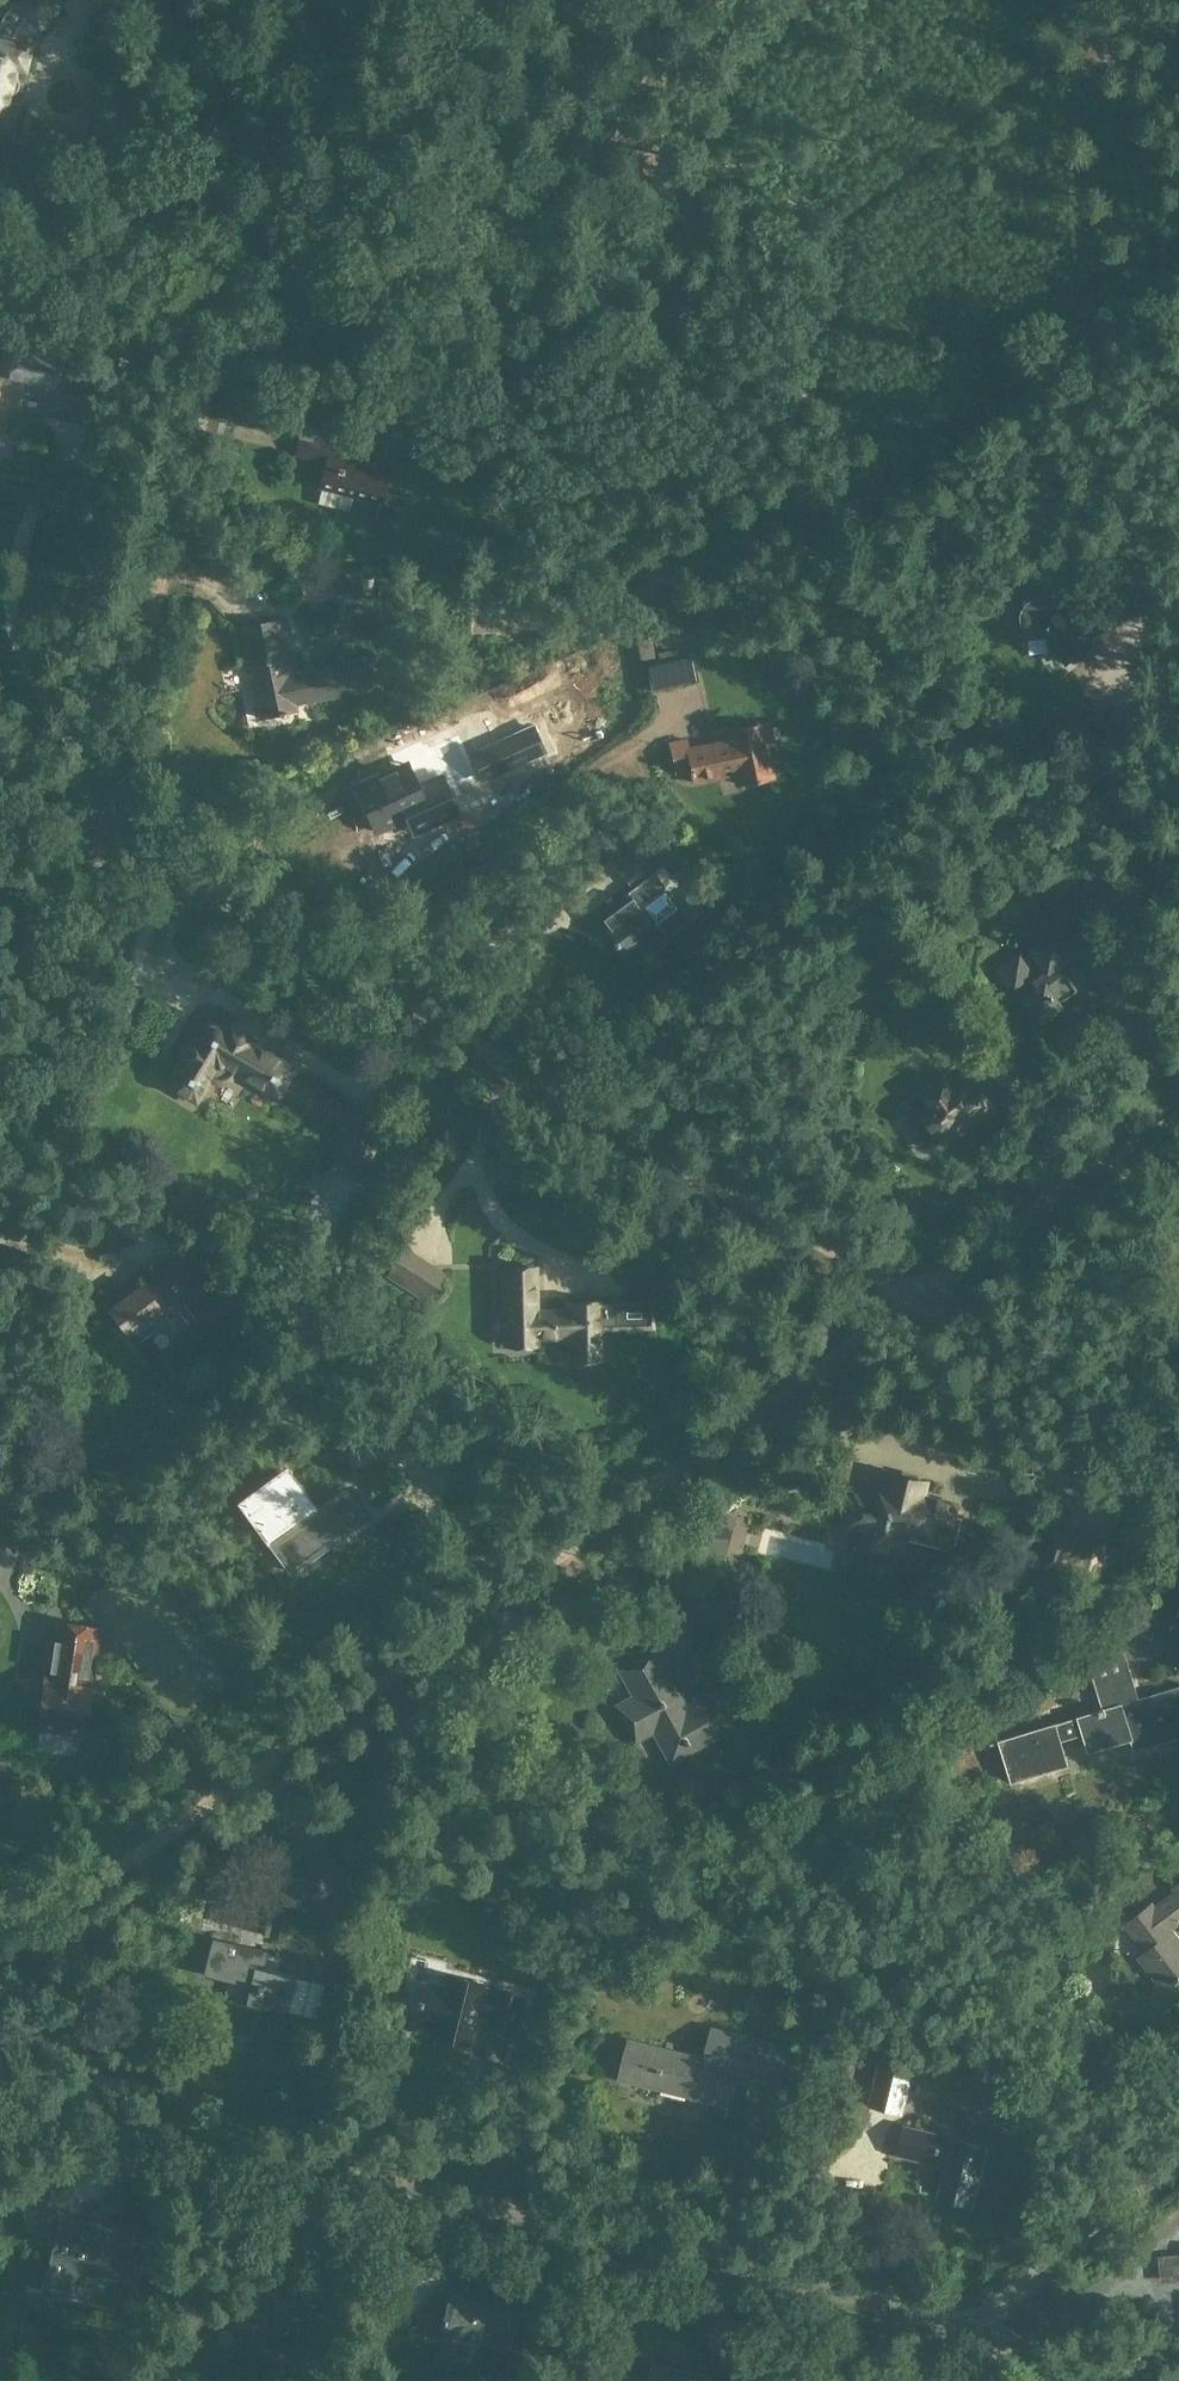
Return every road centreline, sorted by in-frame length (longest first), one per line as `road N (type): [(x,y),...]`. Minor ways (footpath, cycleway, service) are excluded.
road 1 (track): [(0,1957),(674,1470),(1178,1091)]
road 2 (track): [(1178,1450),(101,827)]
road 3 (unclassified): [(979,2326),(0,2085)]
road 4 (track): [(101,827),(300,0)]
road 5 (track): [(0,1244),(101,827)]
road 6 (unclassified): [(979,2326),(1178,2168)]
road 7 (track): [(1178,2380),(979,2326)]
road 8 (track): [(101,827),(0,762)]

